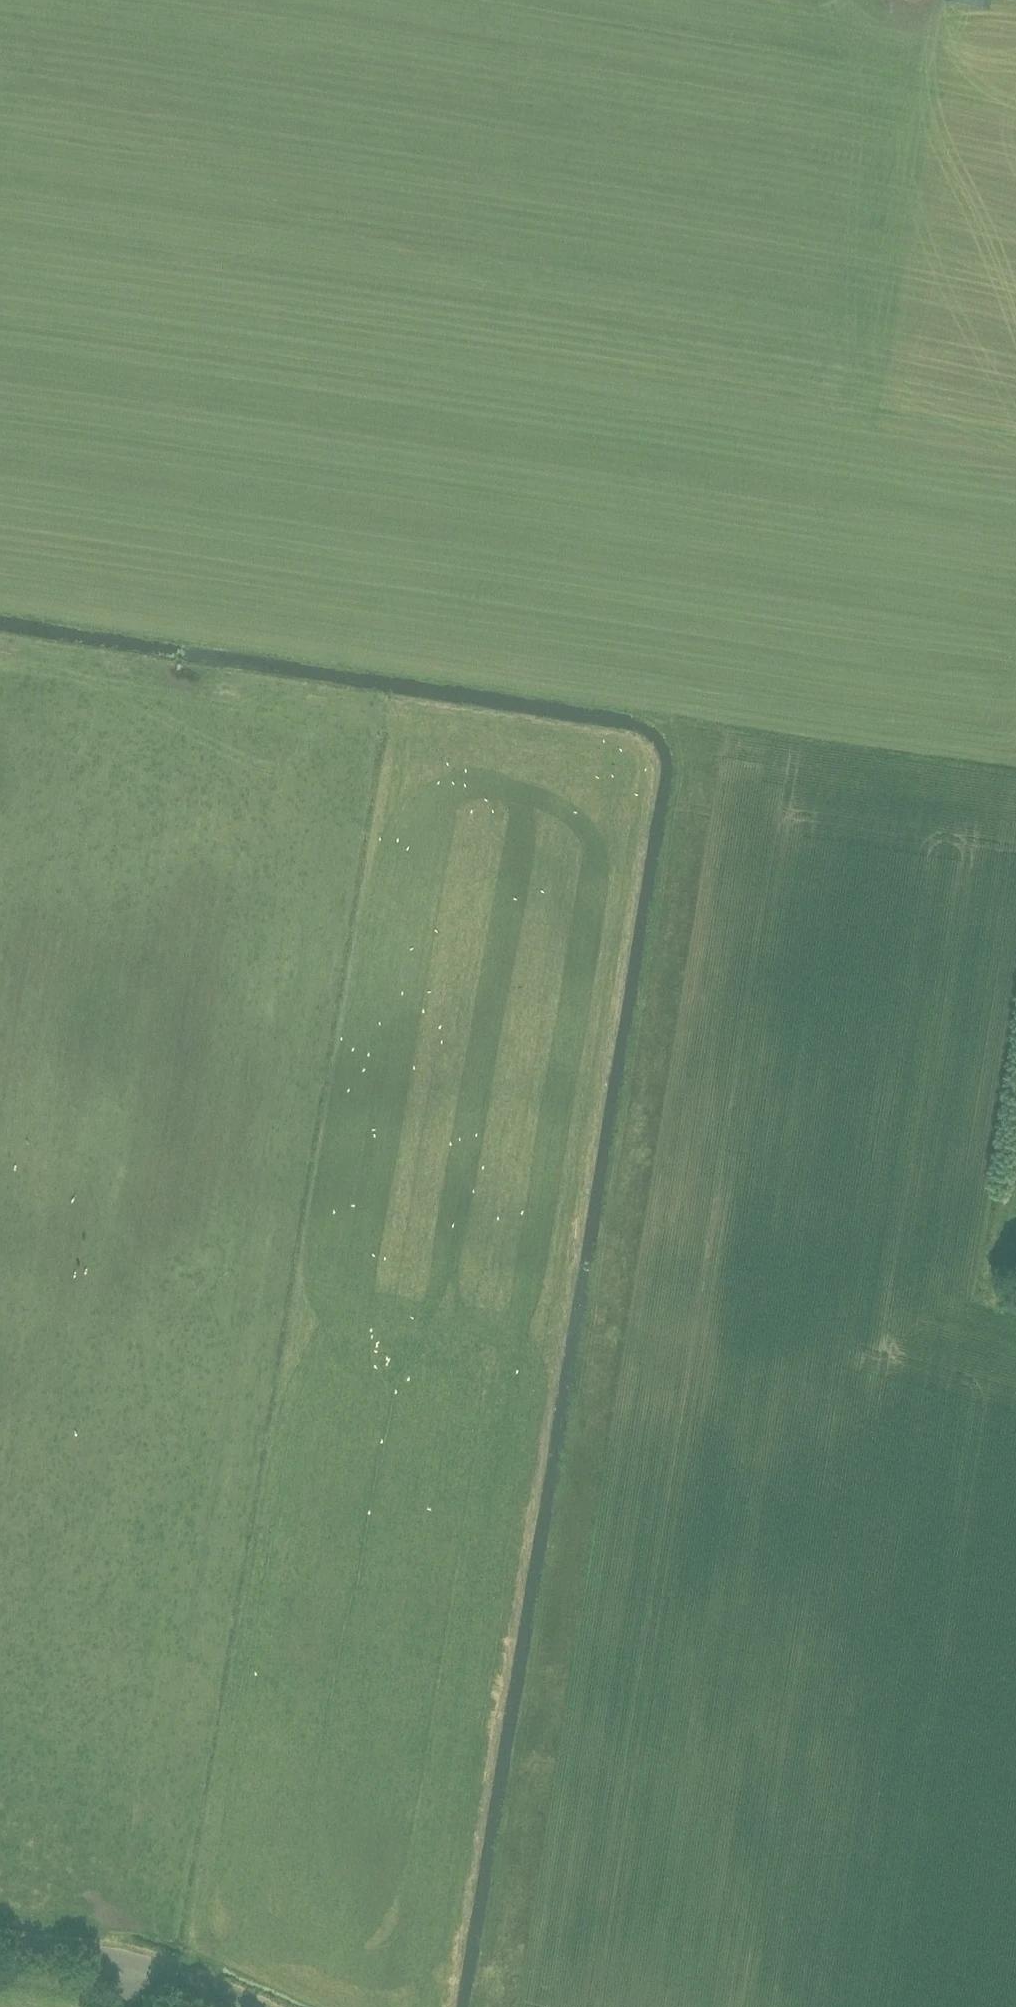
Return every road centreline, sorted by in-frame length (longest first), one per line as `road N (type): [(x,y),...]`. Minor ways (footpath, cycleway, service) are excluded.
road 1 (unclassified): [(260,2006),(175,1963),(112,1946),(0,1935)]

